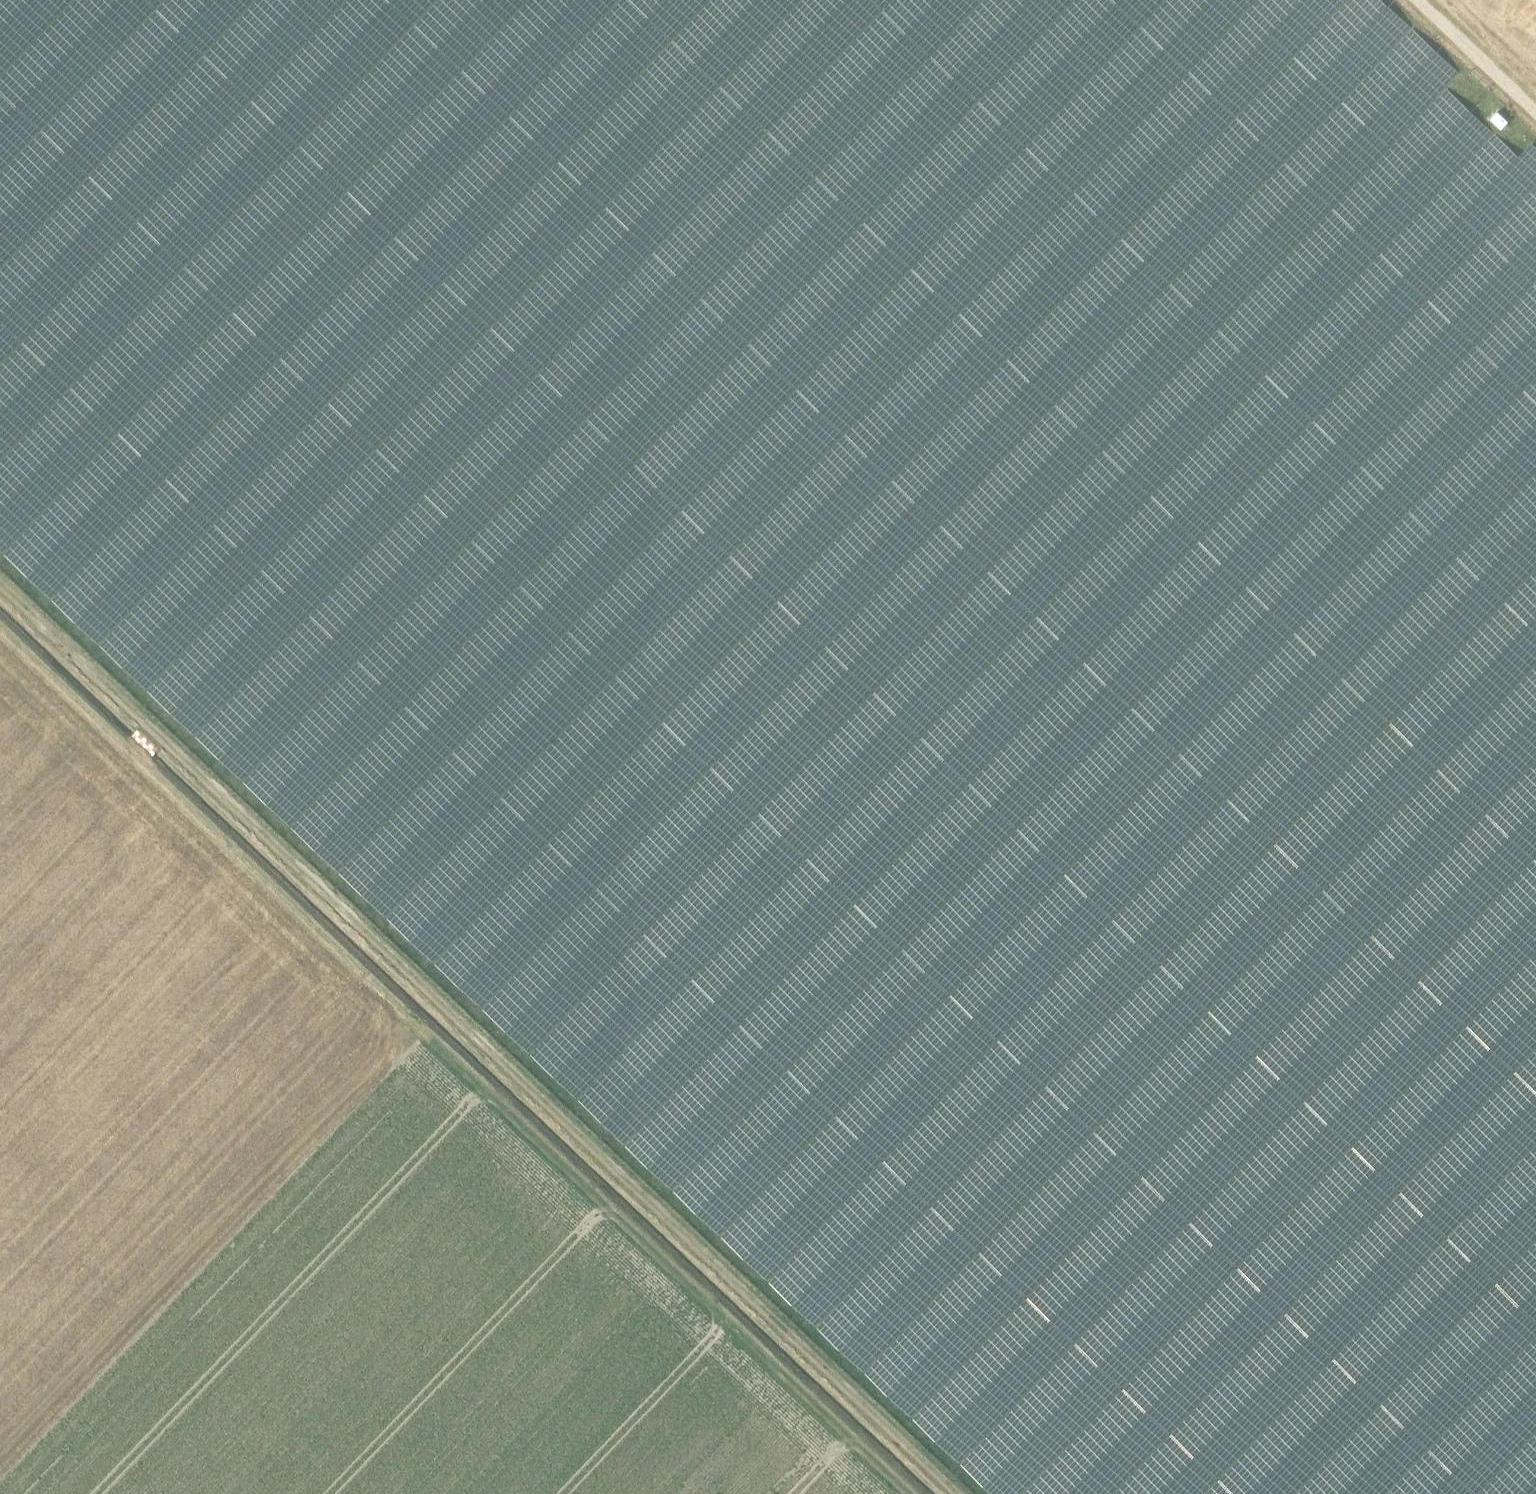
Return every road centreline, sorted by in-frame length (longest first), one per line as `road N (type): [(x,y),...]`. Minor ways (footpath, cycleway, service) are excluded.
road 1 (track): [(1413,0),(1535,116)]

